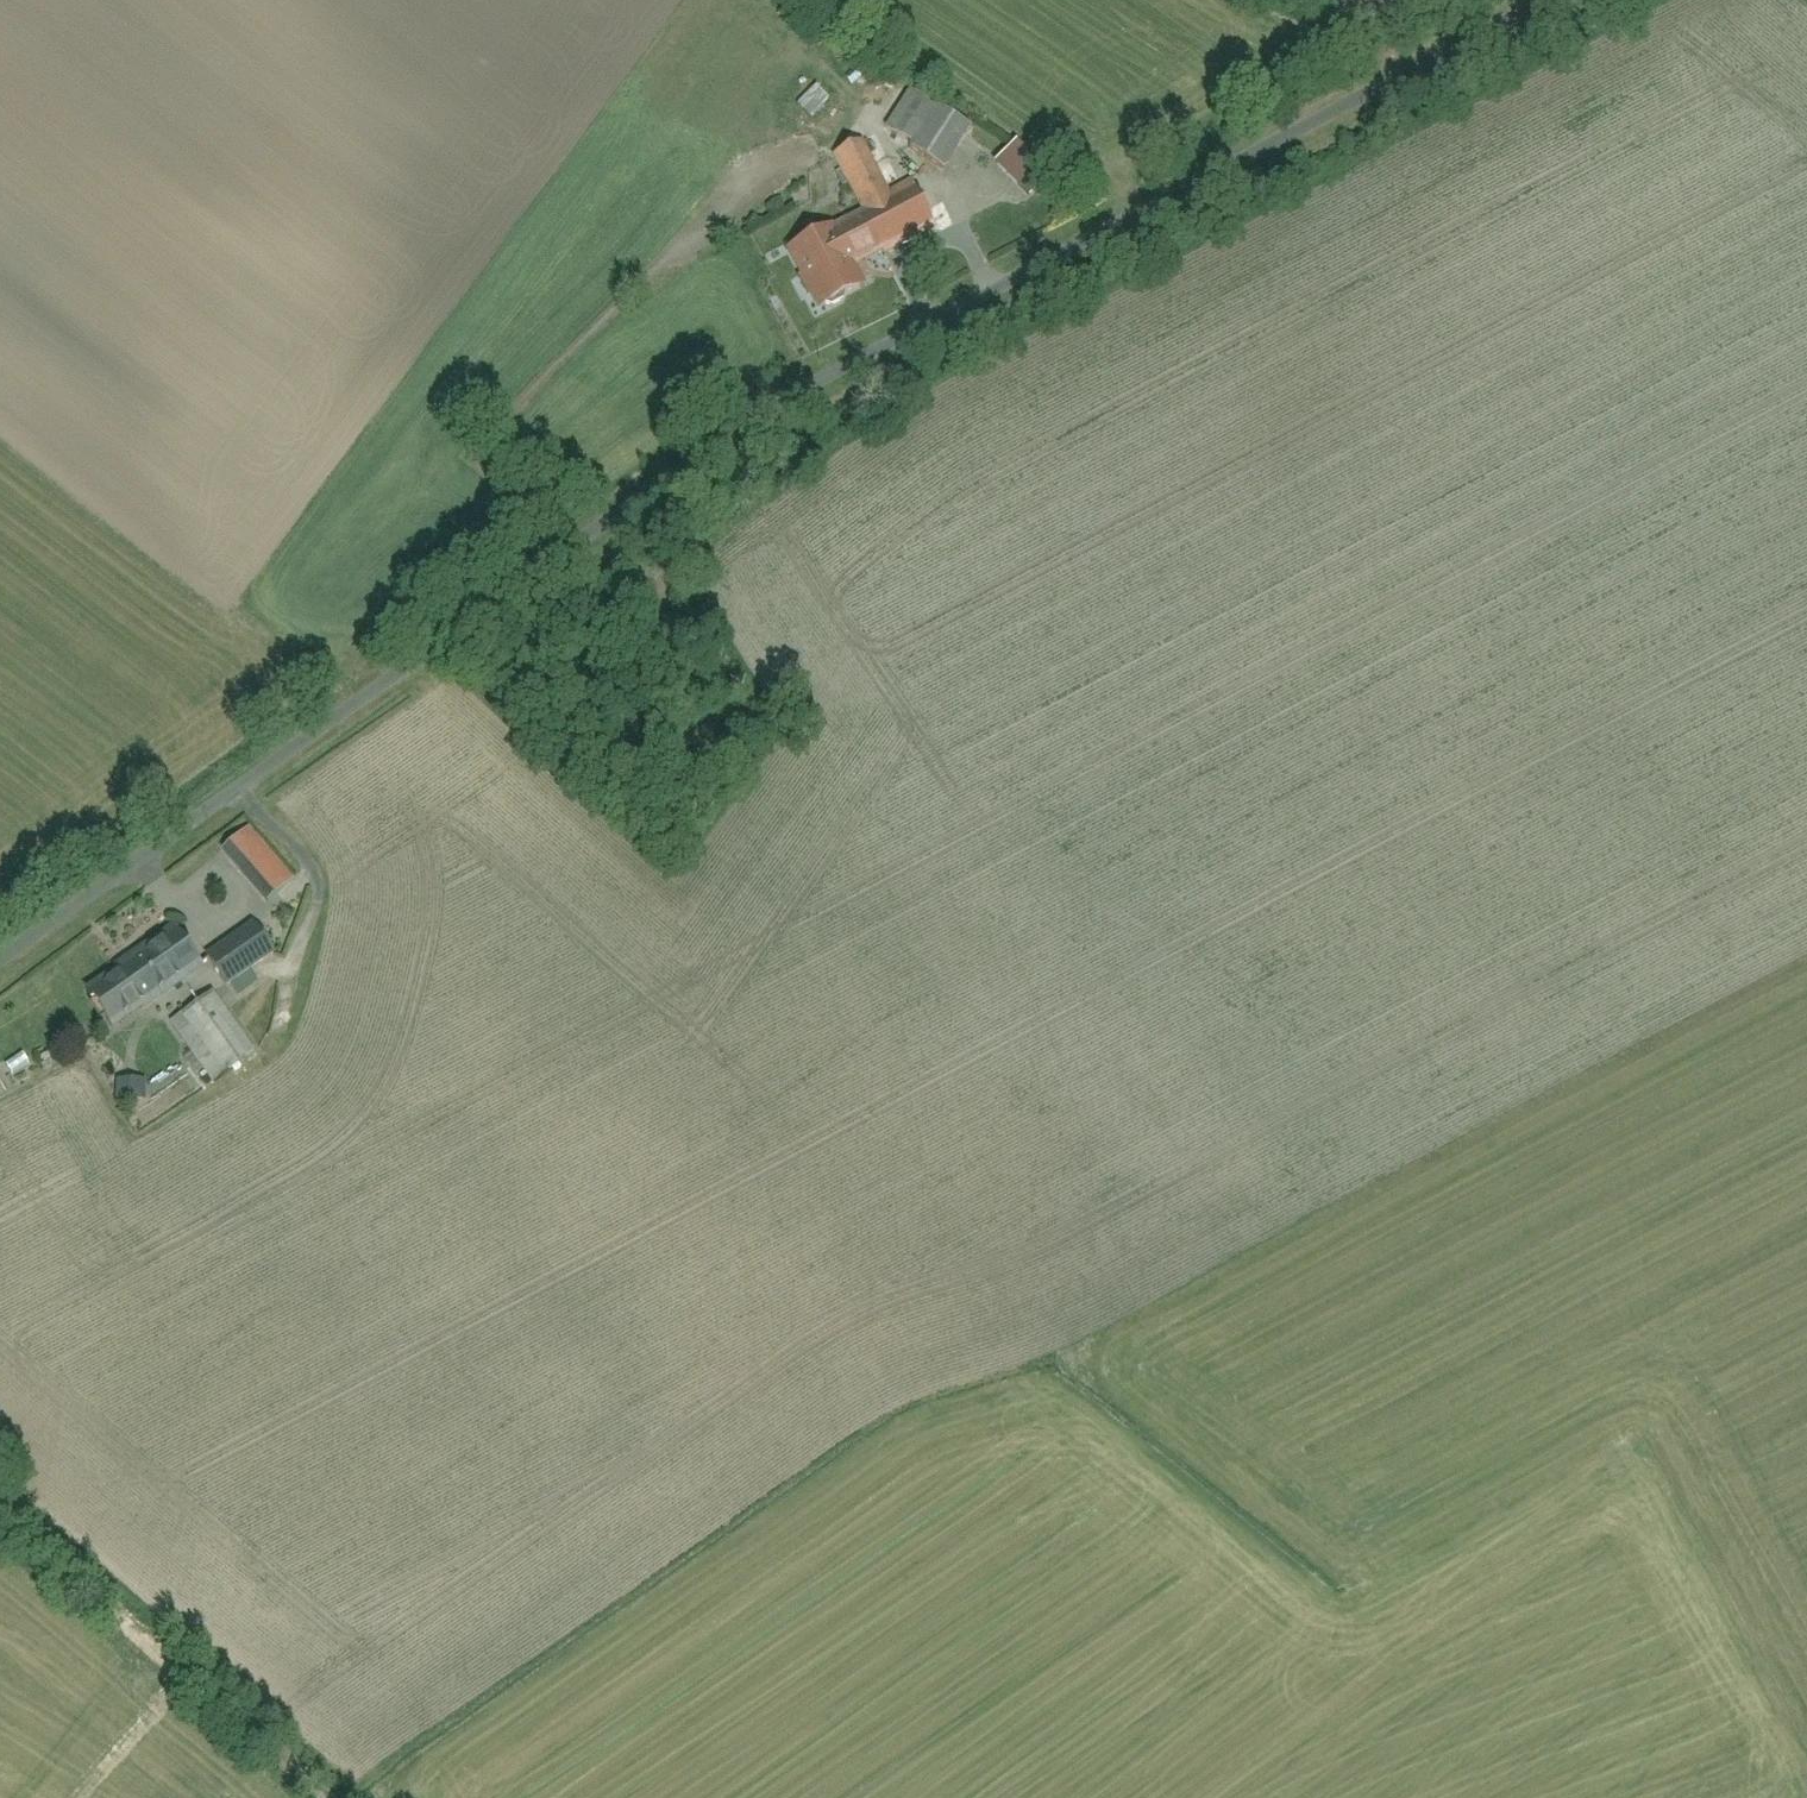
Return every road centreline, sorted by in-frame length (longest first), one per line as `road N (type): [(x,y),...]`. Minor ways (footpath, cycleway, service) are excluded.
road 1 (unclassified): [(0,966),(839,359),(1534,0)]
road 2 (track): [(0,1519),(329,1797)]

